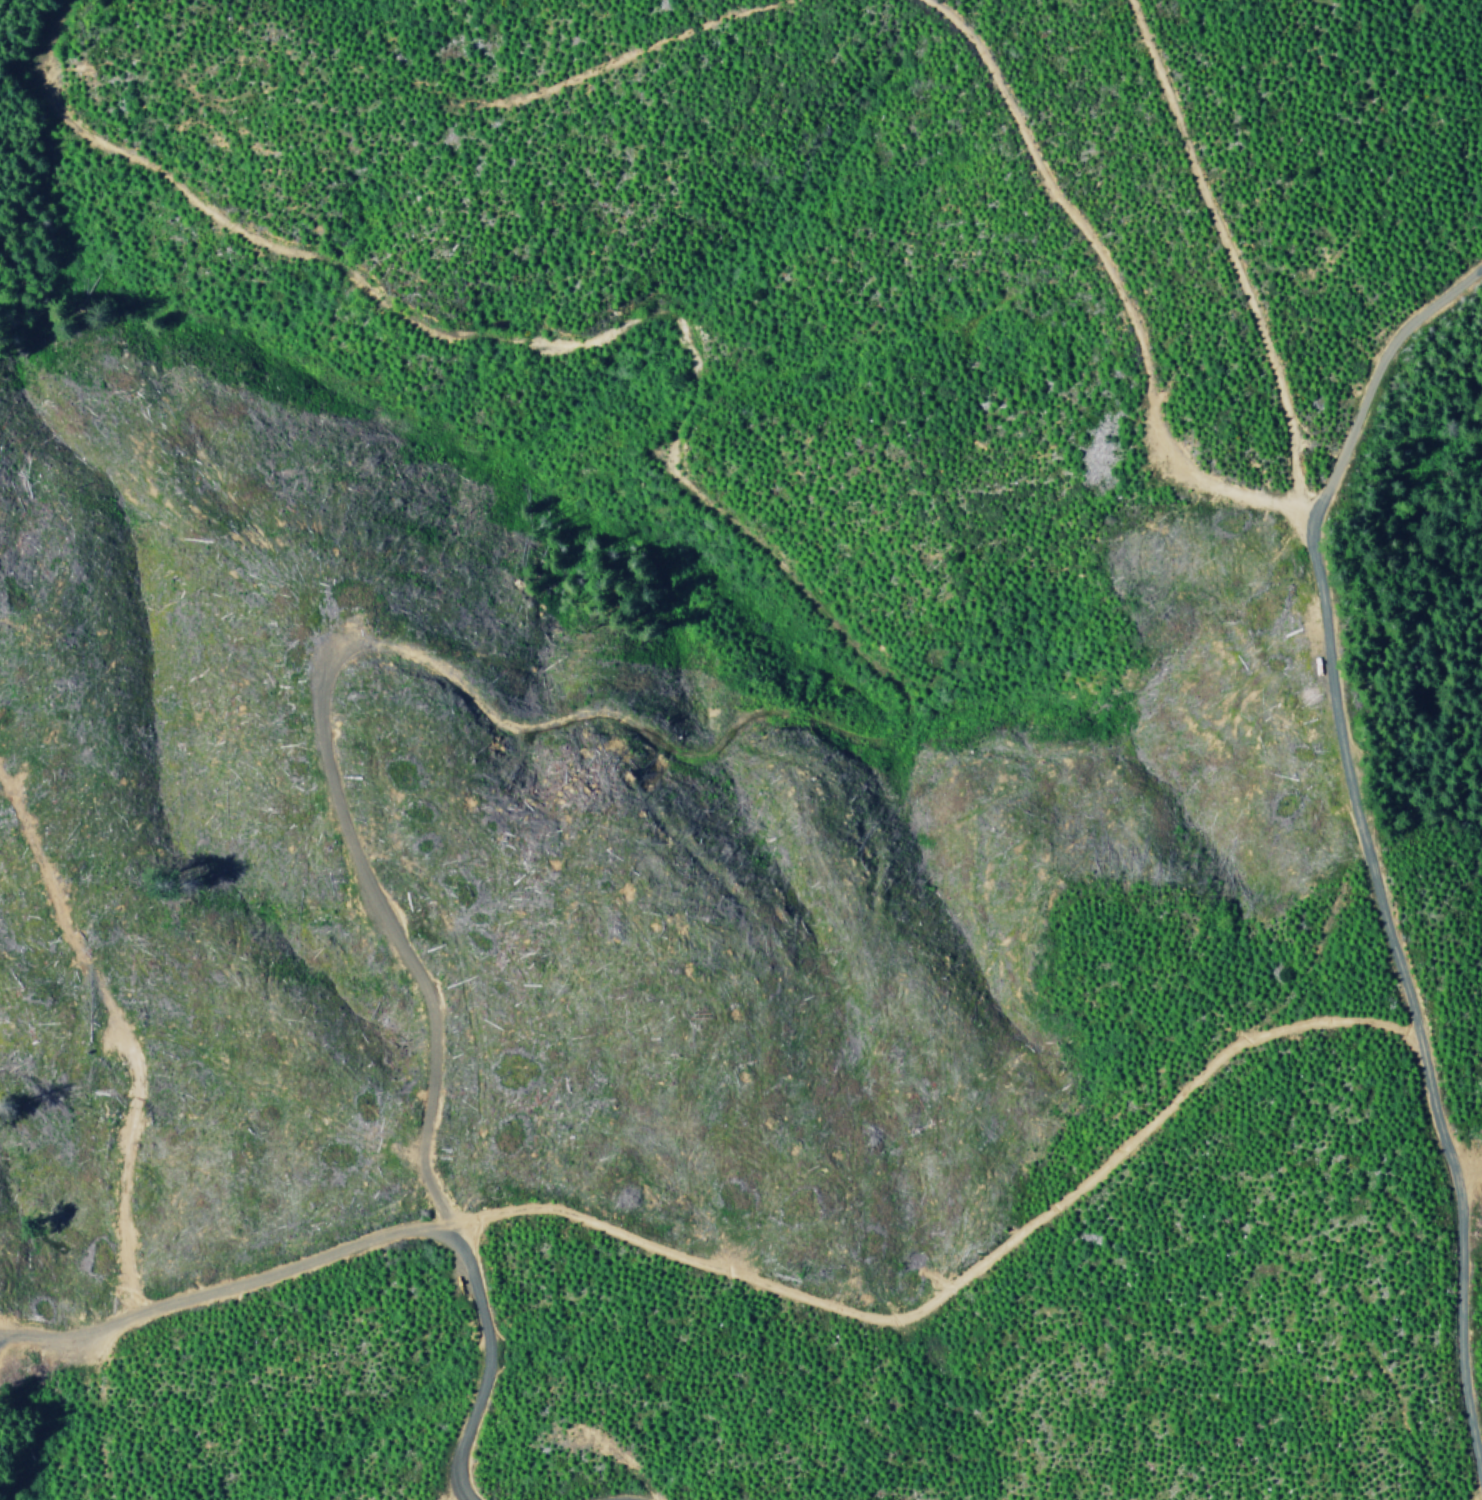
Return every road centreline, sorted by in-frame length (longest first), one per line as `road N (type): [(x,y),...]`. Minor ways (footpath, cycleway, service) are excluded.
road 1 (track): [(1481,1460),(1463,1340),(1461,1183),(1343,749),(1294,434),(1273,355),(1138,0)]

